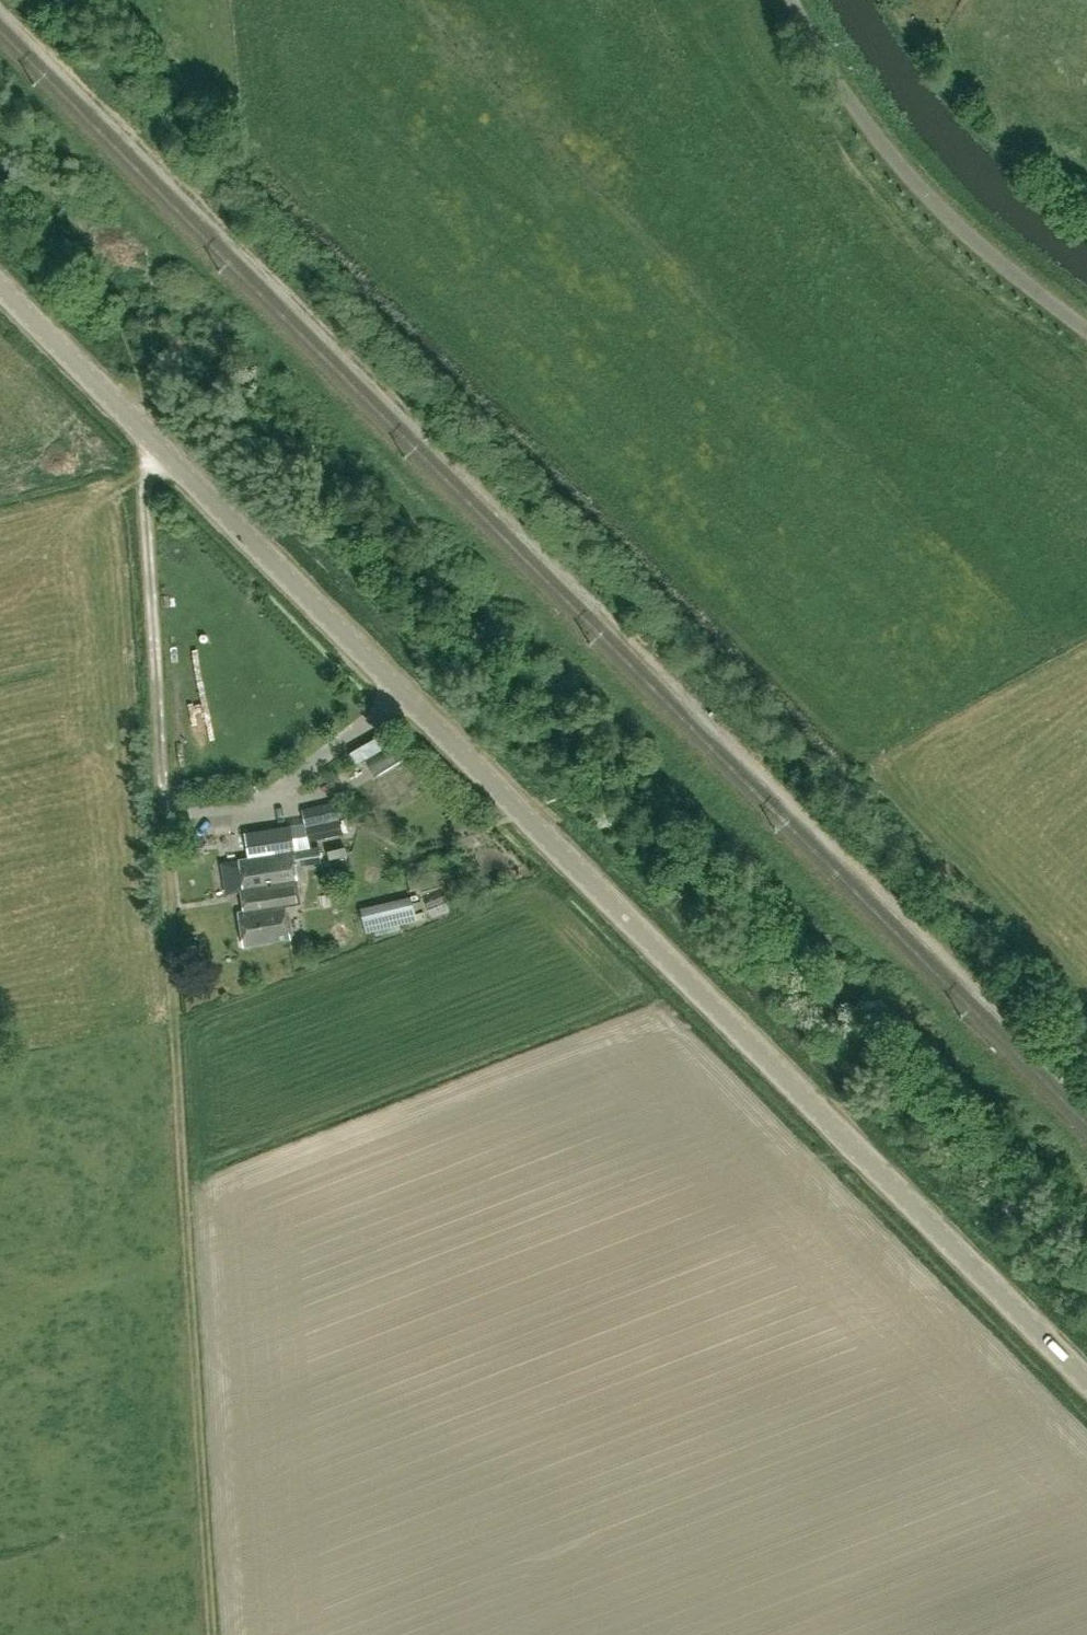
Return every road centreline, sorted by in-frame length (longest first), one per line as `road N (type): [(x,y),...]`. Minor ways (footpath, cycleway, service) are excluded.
road 1 (tertiary): [(1086,1380),(0,287)]
road 2 (unclassified): [(1086,331),(974,241),(885,150),(792,0)]

